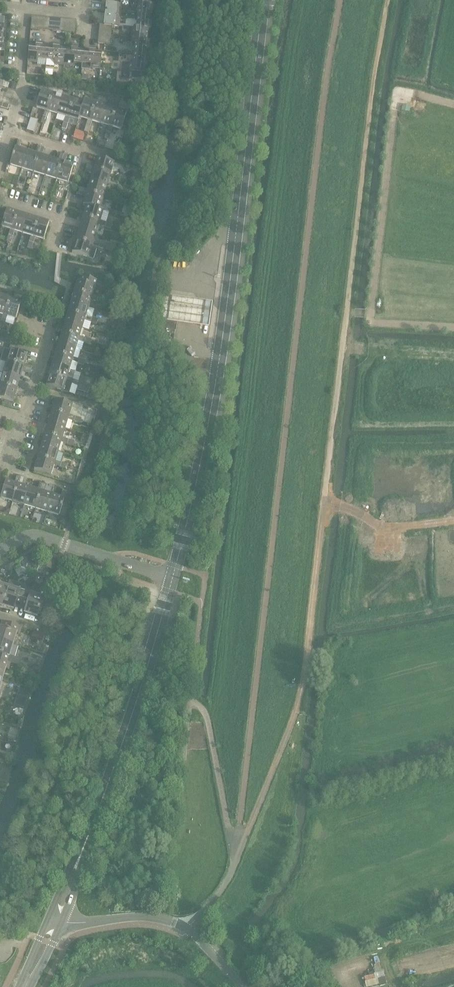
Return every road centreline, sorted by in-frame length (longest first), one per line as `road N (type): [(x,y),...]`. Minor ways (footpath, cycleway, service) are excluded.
road 1 (track): [(238,845),(302,696),(372,85),(389,0)]
road 2 (secondary): [(172,579),(214,393),(263,0)]
road 3 (secondary): [(57,919),(172,579)]
road 4 (residential): [(10,132),(22,84),(24,10)]

